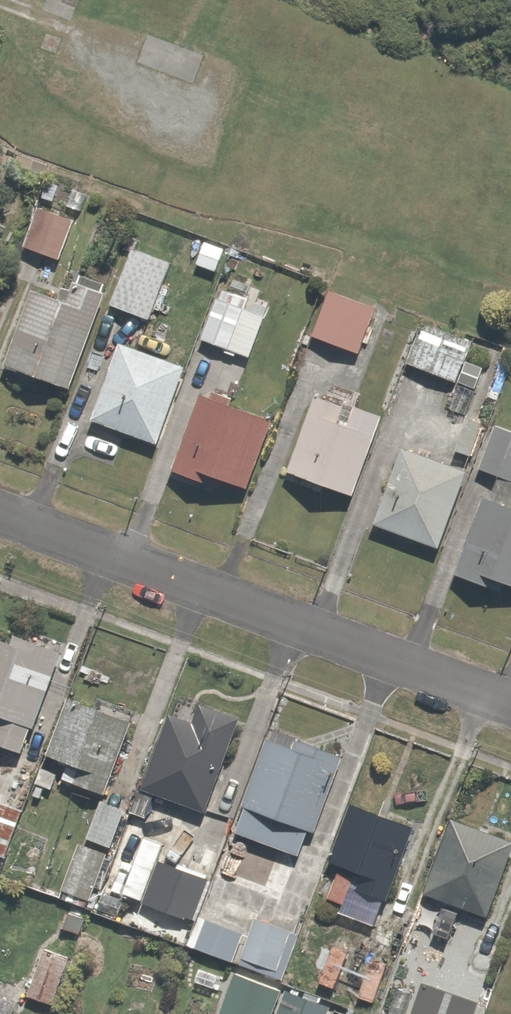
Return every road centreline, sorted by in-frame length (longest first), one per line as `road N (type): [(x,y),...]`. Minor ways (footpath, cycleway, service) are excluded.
road 1 (residential): [(510,705),(0,516)]

